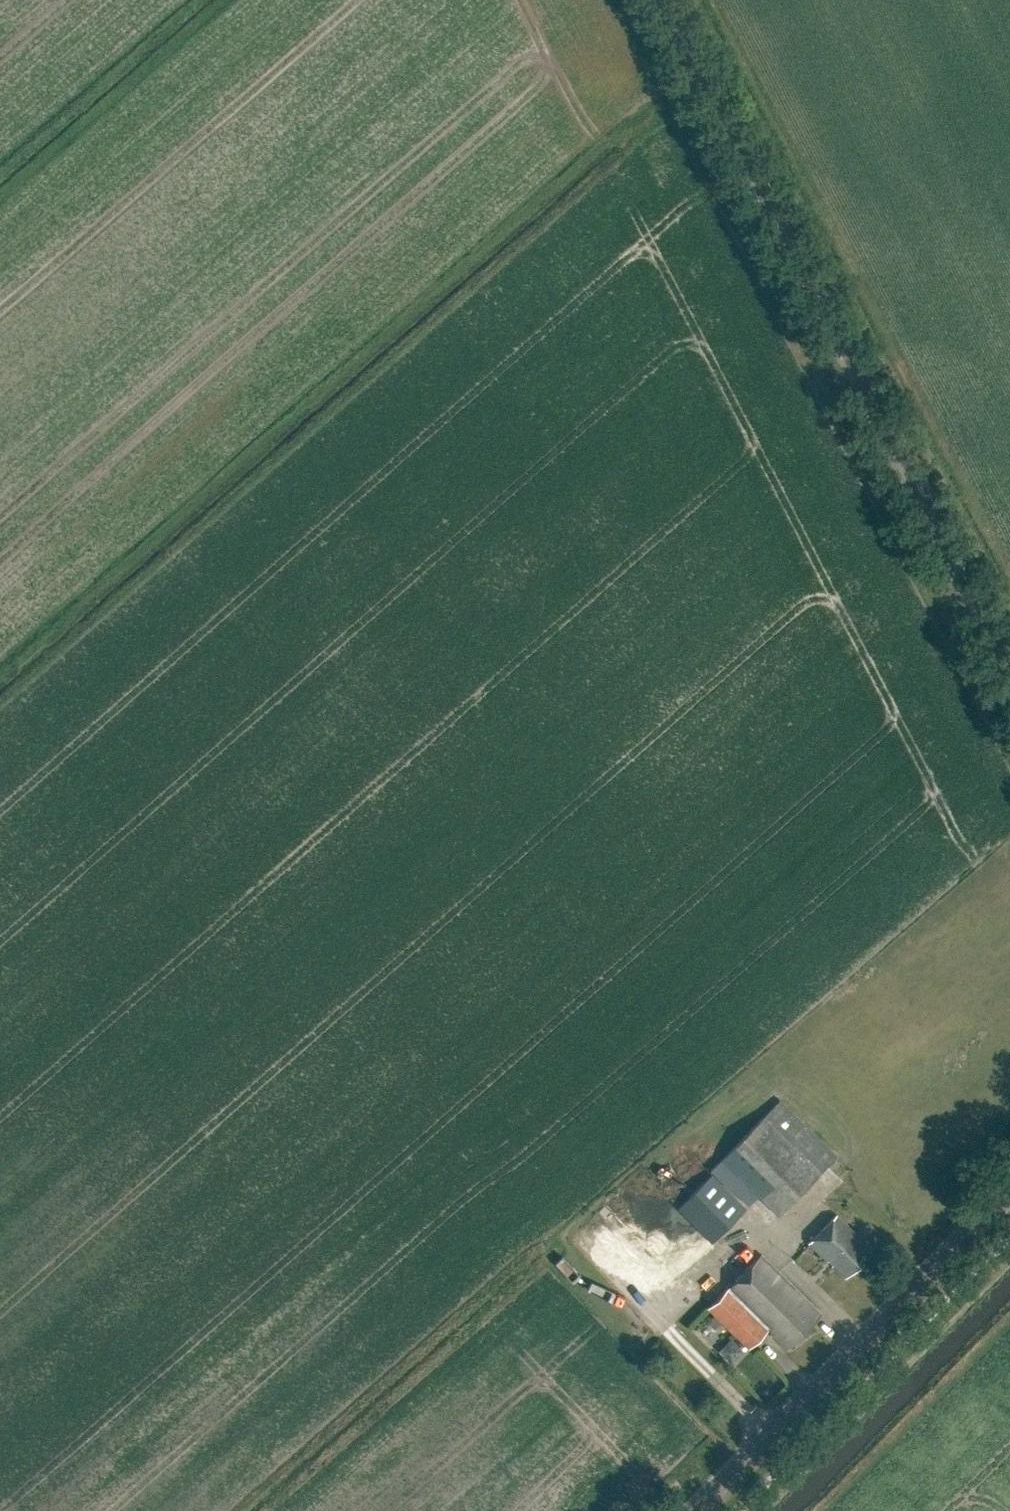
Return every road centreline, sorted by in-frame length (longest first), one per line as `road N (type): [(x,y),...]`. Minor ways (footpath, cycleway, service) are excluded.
road 1 (tertiary): [(1009,654),(673,0)]
road 2 (tertiary): [(1009,1202),(684,1510)]

